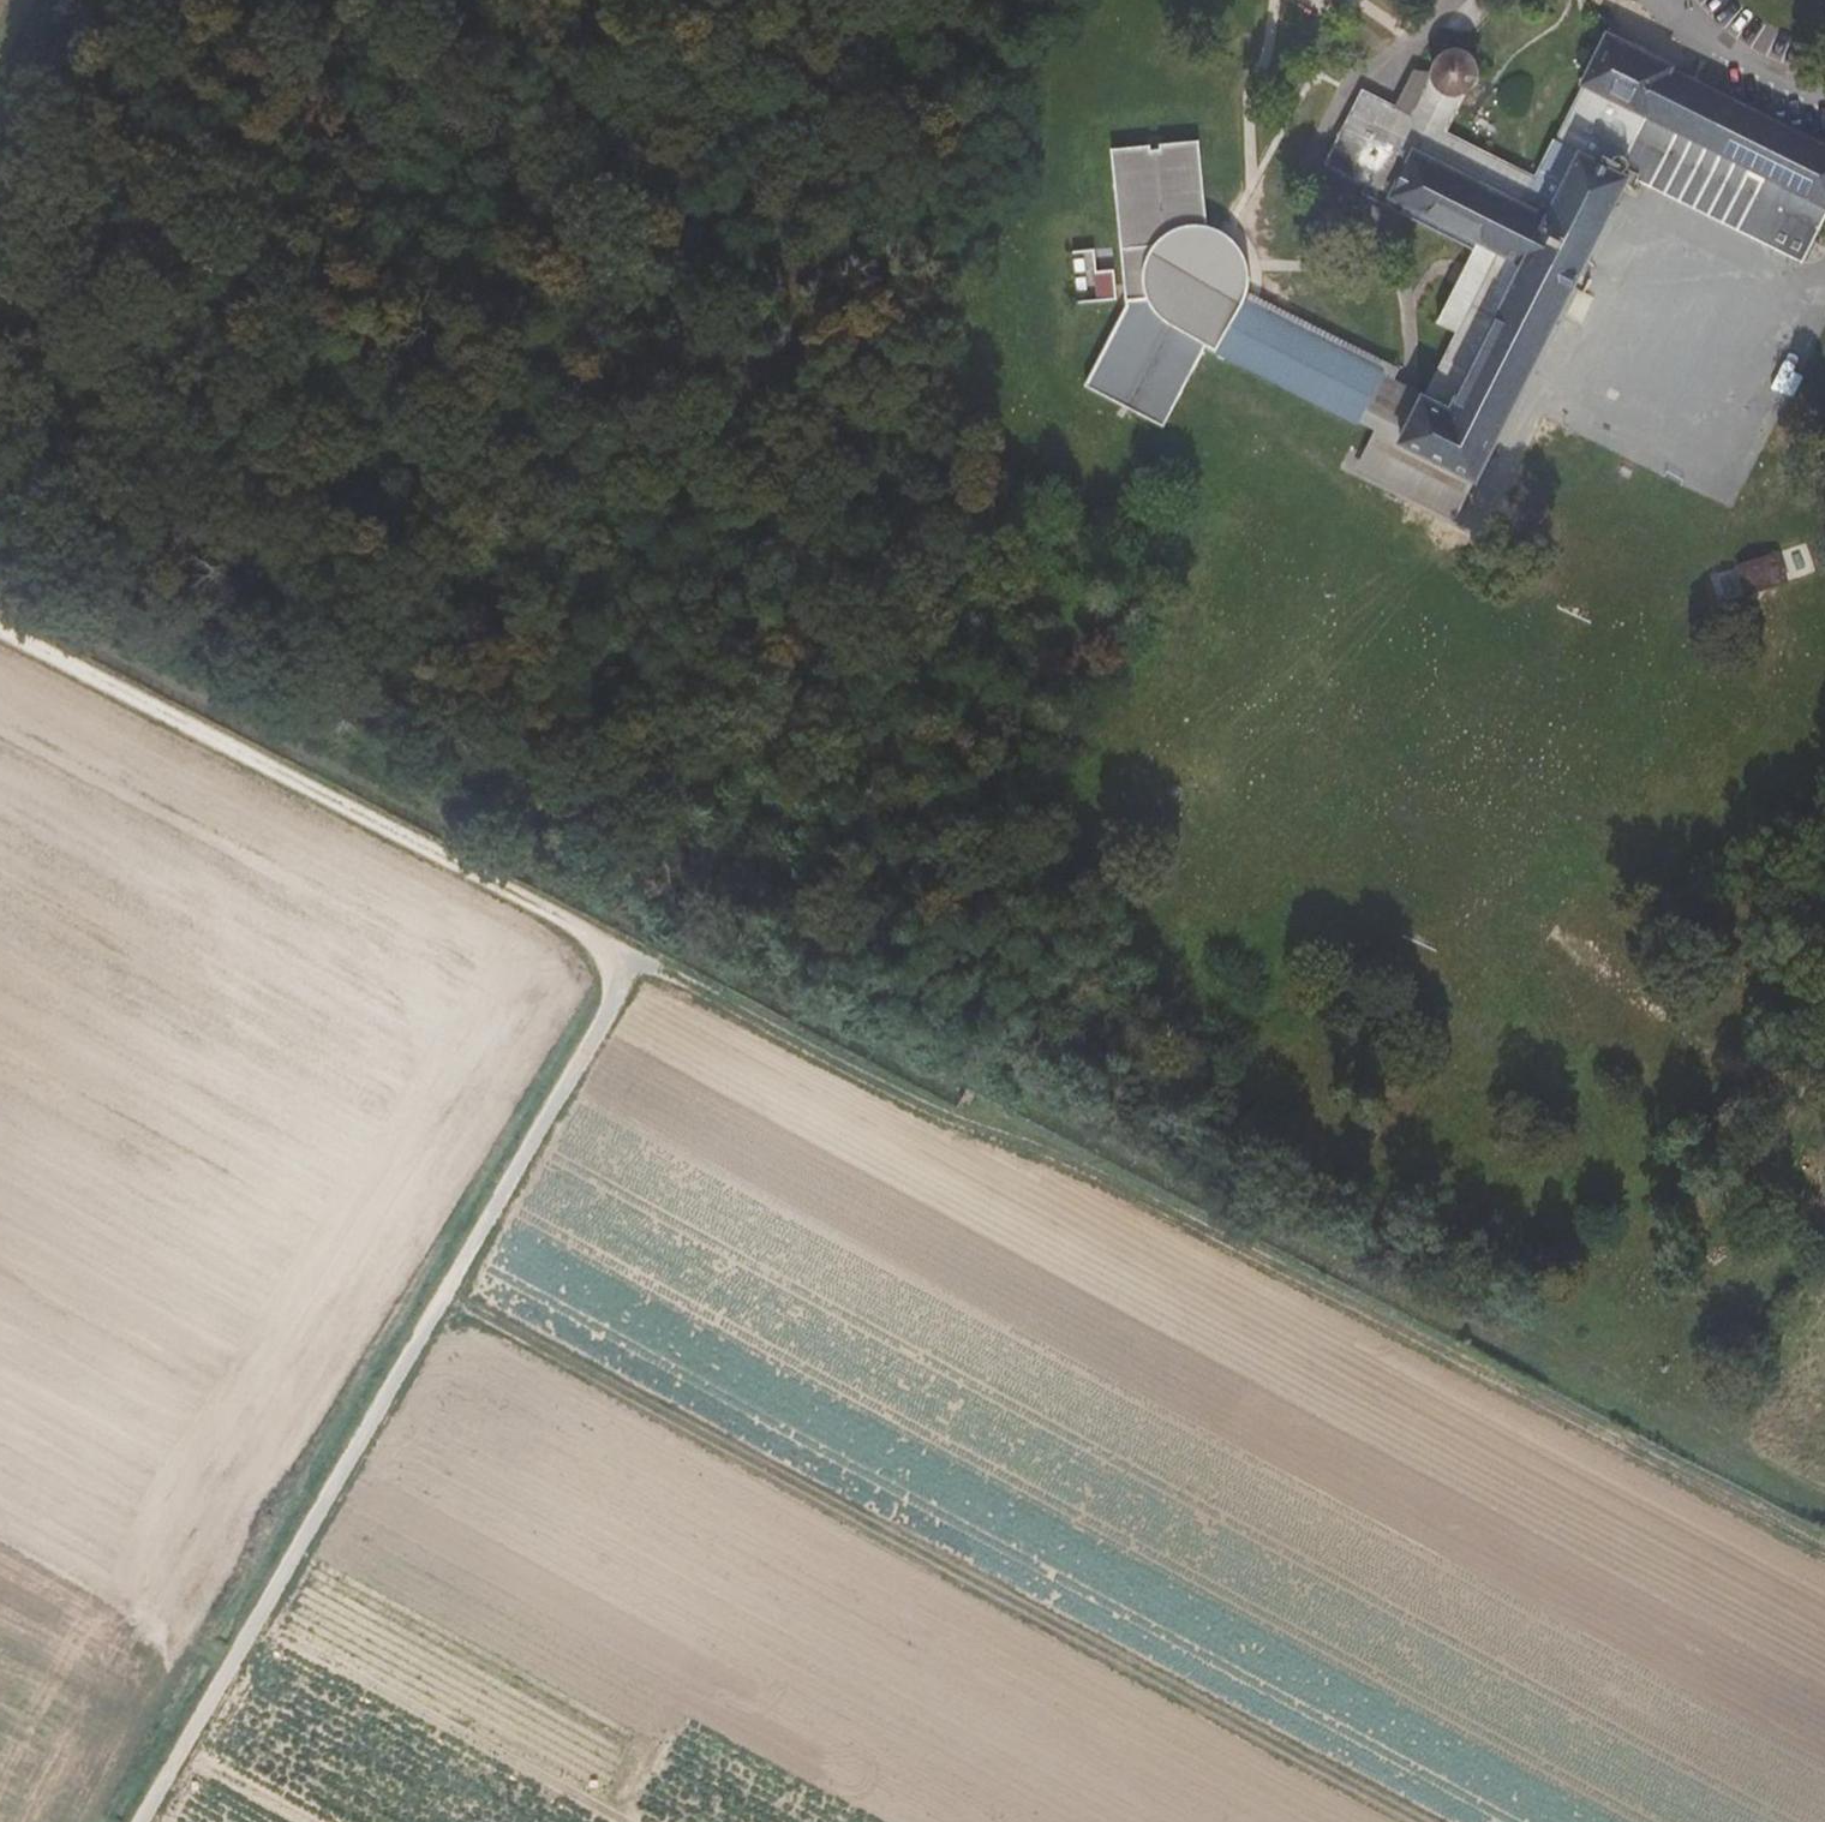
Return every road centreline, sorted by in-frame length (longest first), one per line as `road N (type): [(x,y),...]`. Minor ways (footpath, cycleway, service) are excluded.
road 1 (track): [(635,978),(1824,1566)]
road 2 (track): [(150,1821),(635,978)]
road 3 (track): [(0,622),(635,978)]
road 4 (residential): [(1656,0),(1688,34),(1824,97)]

